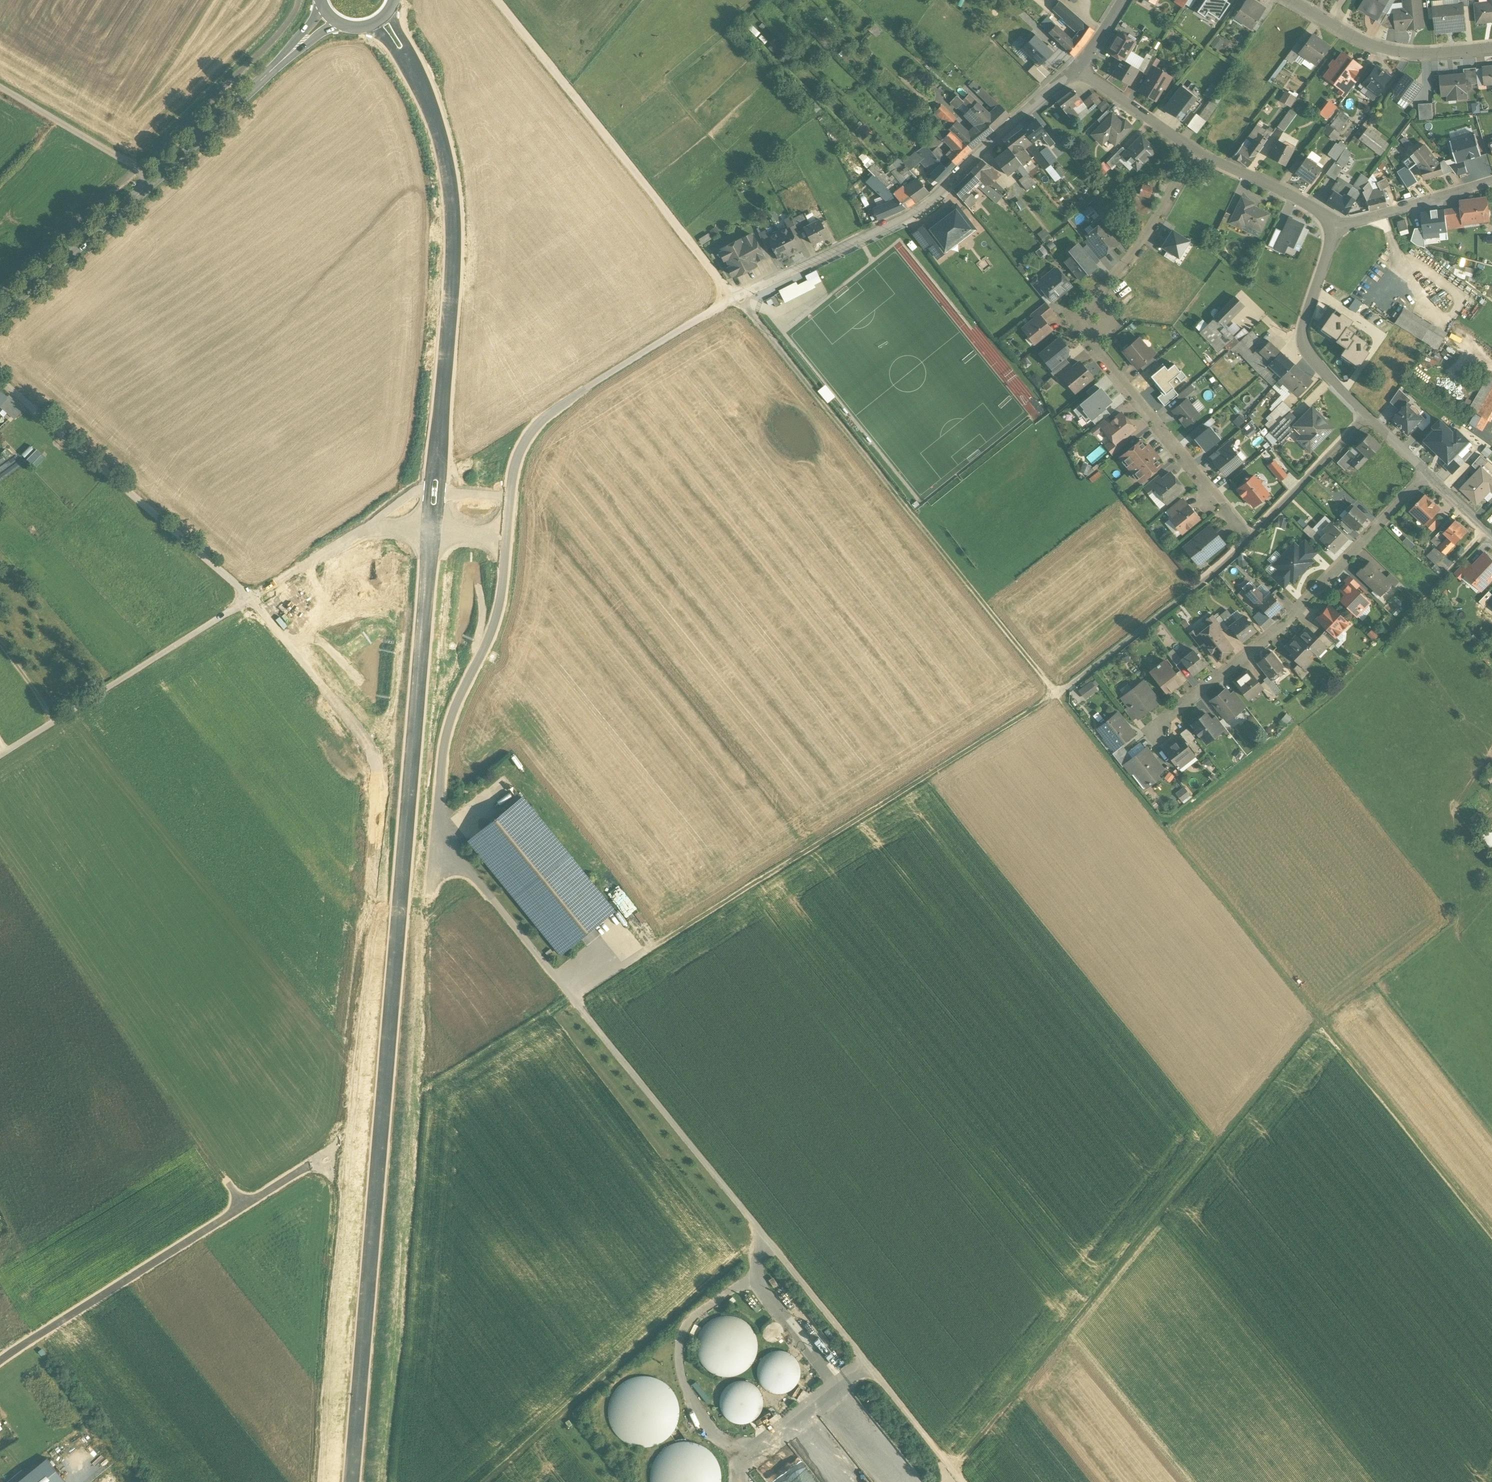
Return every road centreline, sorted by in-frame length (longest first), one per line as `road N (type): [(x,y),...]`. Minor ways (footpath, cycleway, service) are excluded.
road 1 (tertiary): [(411,67),(449,168),(451,286),(351,1481)]
road 2 (track): [(735,296),(1163,826),(1334,691),(1429,593)]
road 3 (track): [(357,729),(378,774),(379,803),(344,1161),(307,1166),(0,1360)]
road 4 (track): [(961,1481),(456,853)]
road 5 (track): [(388,1481),(428,906),(431,880),(456,853)]
road 6 (track): [(1328,1028),(953,1472)]
road 7 (track): [(1061,691),(572,998)]
road 8 (track): [(1163,826),(1491,1229)]
road 9 (track): [(357,729),(251,598),(0,378)]
road 10 (tertiary): [(328,16),(154,183),(0,313)]
road 11 (track): [(0,847),(244,1206)]
road 12 (track): [(0,756),(357,532)]
road 13 (residential): [(1079,69),(922,204),(735,296)]
road 14 (track): [(1061,691),(1228,561),(1366,414)]
road 15 (track): [(735,296),(497,0)]
road 16 (residential): [(1426,474),(1282,627),(1154,729)]
road 17 (track): [(489,1481),(764,1237)]
road 18 (track): [(344,1161),(319,1481)]
road 19 (residential): [(1330,228),(1303,346),(1426,474)]
road 20 (residential): [(1286,0),(1401,54),(1491,49)]
road 21 (track): [(557,407),(735,296)]
road 22 (residential): [(1086,334),(1211,493)]
road 23 (residential): [(1193,151),(1155,224),(1088,309)]
road 24 (track): [(0,90),(154,183)]
road 25 (residential): [(1330,228),(1491,182)]
road 26 (residential): [(1193,151),(1320,211),(1330,228)]
road 27 (residential): [(1079,69),(1193,151)]

